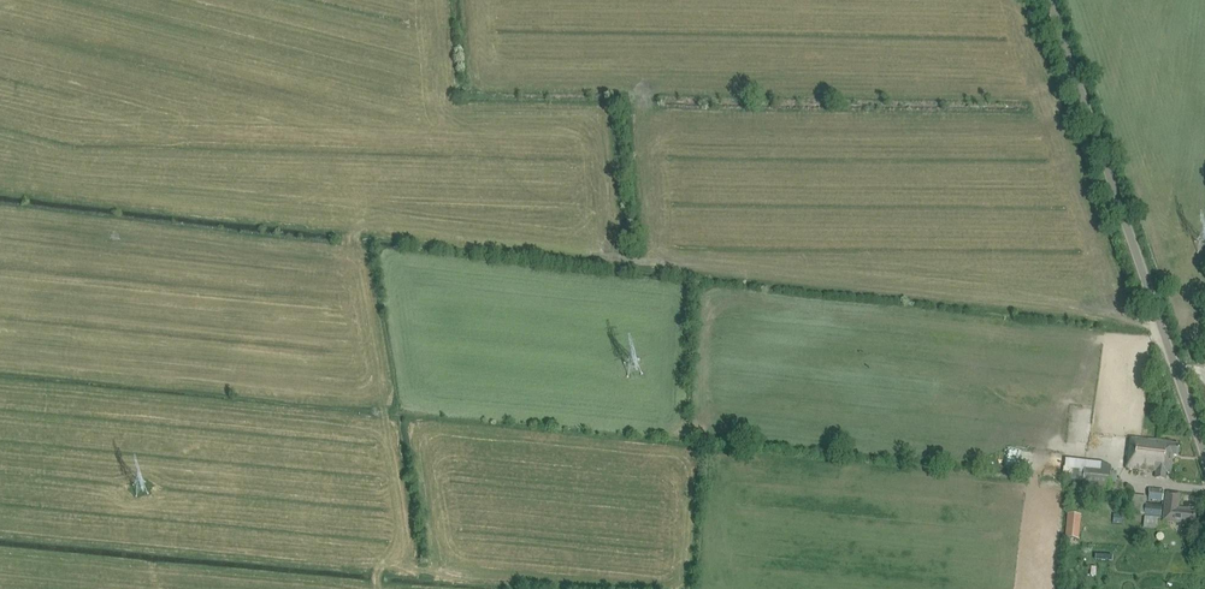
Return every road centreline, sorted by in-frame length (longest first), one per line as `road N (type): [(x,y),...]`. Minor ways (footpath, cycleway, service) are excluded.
road 1 (unclassified): [(1204,458),(1049,0)]

